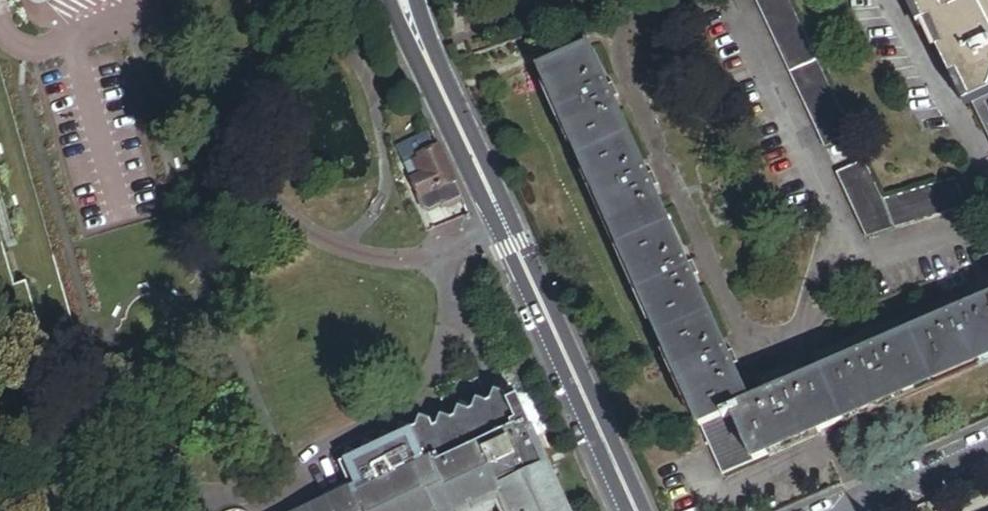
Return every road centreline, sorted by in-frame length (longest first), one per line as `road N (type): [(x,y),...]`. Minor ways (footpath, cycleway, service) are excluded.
road 1 (primary): [(635,510),(405,0)]
road 2 (residential): [(845,510),(987,448)]

